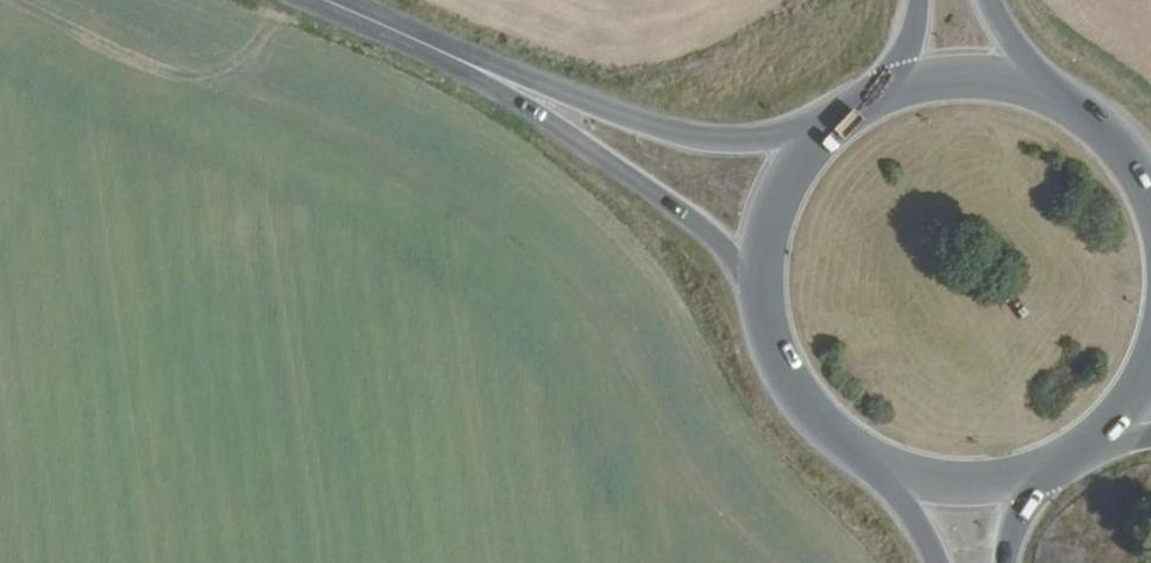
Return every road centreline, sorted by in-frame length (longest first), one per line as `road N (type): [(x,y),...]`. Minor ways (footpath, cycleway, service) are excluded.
road 1 (secondary): [(334,0),(504,96),(703,233),(756,338)]
road 2 (secondary): [(835,107),(748,138),(658,127),(335,0)]
road 3 (primary): [(835,107),(800,139),(764,198),(752,267),(756,338)]
road 4 (primary): [(859,465),(934,483),(1003,479),(1055,462)]
road 5 (primary): [(756,338),(802,419),(859,465)]
road 6 (primary): [(1048,84),(973,68),(888,79)]
road 7 (primary): [(1150,201),(1119,138),(1048,84)]
road 8 (primary): [(859,465),(936,562)]
road 9 (primary): [(993,562),(1007,507),(1055,462)]

